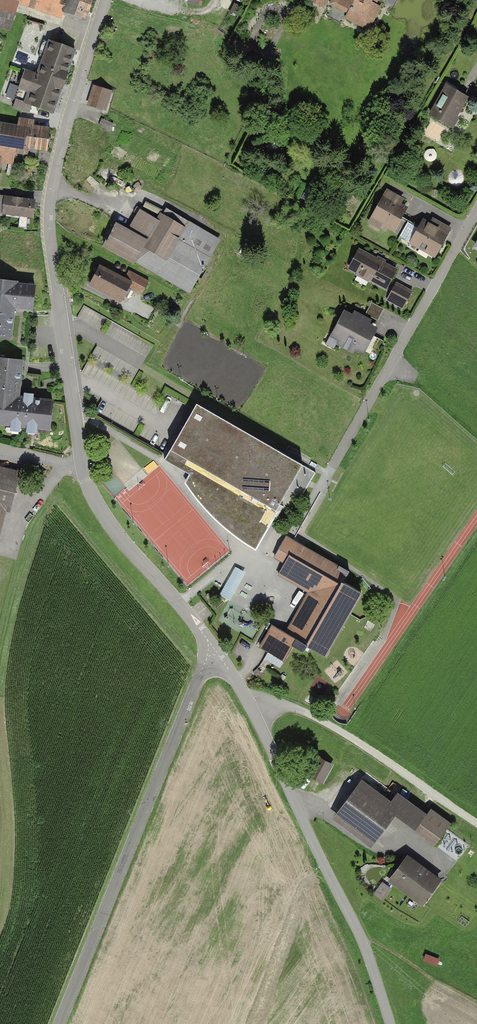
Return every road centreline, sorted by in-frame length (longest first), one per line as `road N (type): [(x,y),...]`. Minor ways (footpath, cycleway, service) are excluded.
road 1 (residential): [(106,0),(48,202),(82,463),(108,521),(212,646)]
road 2 (residential): [(212,646),(242,689),(366,949),(390,1023)]
road 3 (unclassified): [(212,646),(60,1023)]
road 4 (residential): [(476,207),(319,488)]
road 5 (track): [(476,816),(314,713),(242,689)]

